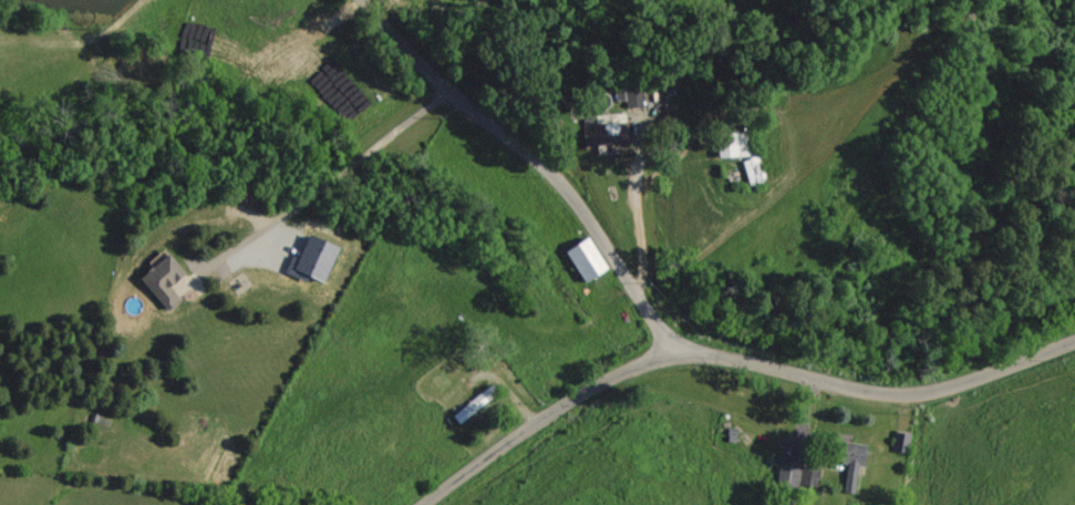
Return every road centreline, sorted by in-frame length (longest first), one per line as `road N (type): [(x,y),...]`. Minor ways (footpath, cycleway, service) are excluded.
road 1 (residential): [(421,504),(575,395),(676,352),(912,392),(1074,338)]
road 2 (residential): [(676,352),(548,171),(434,76),(363,0)]

